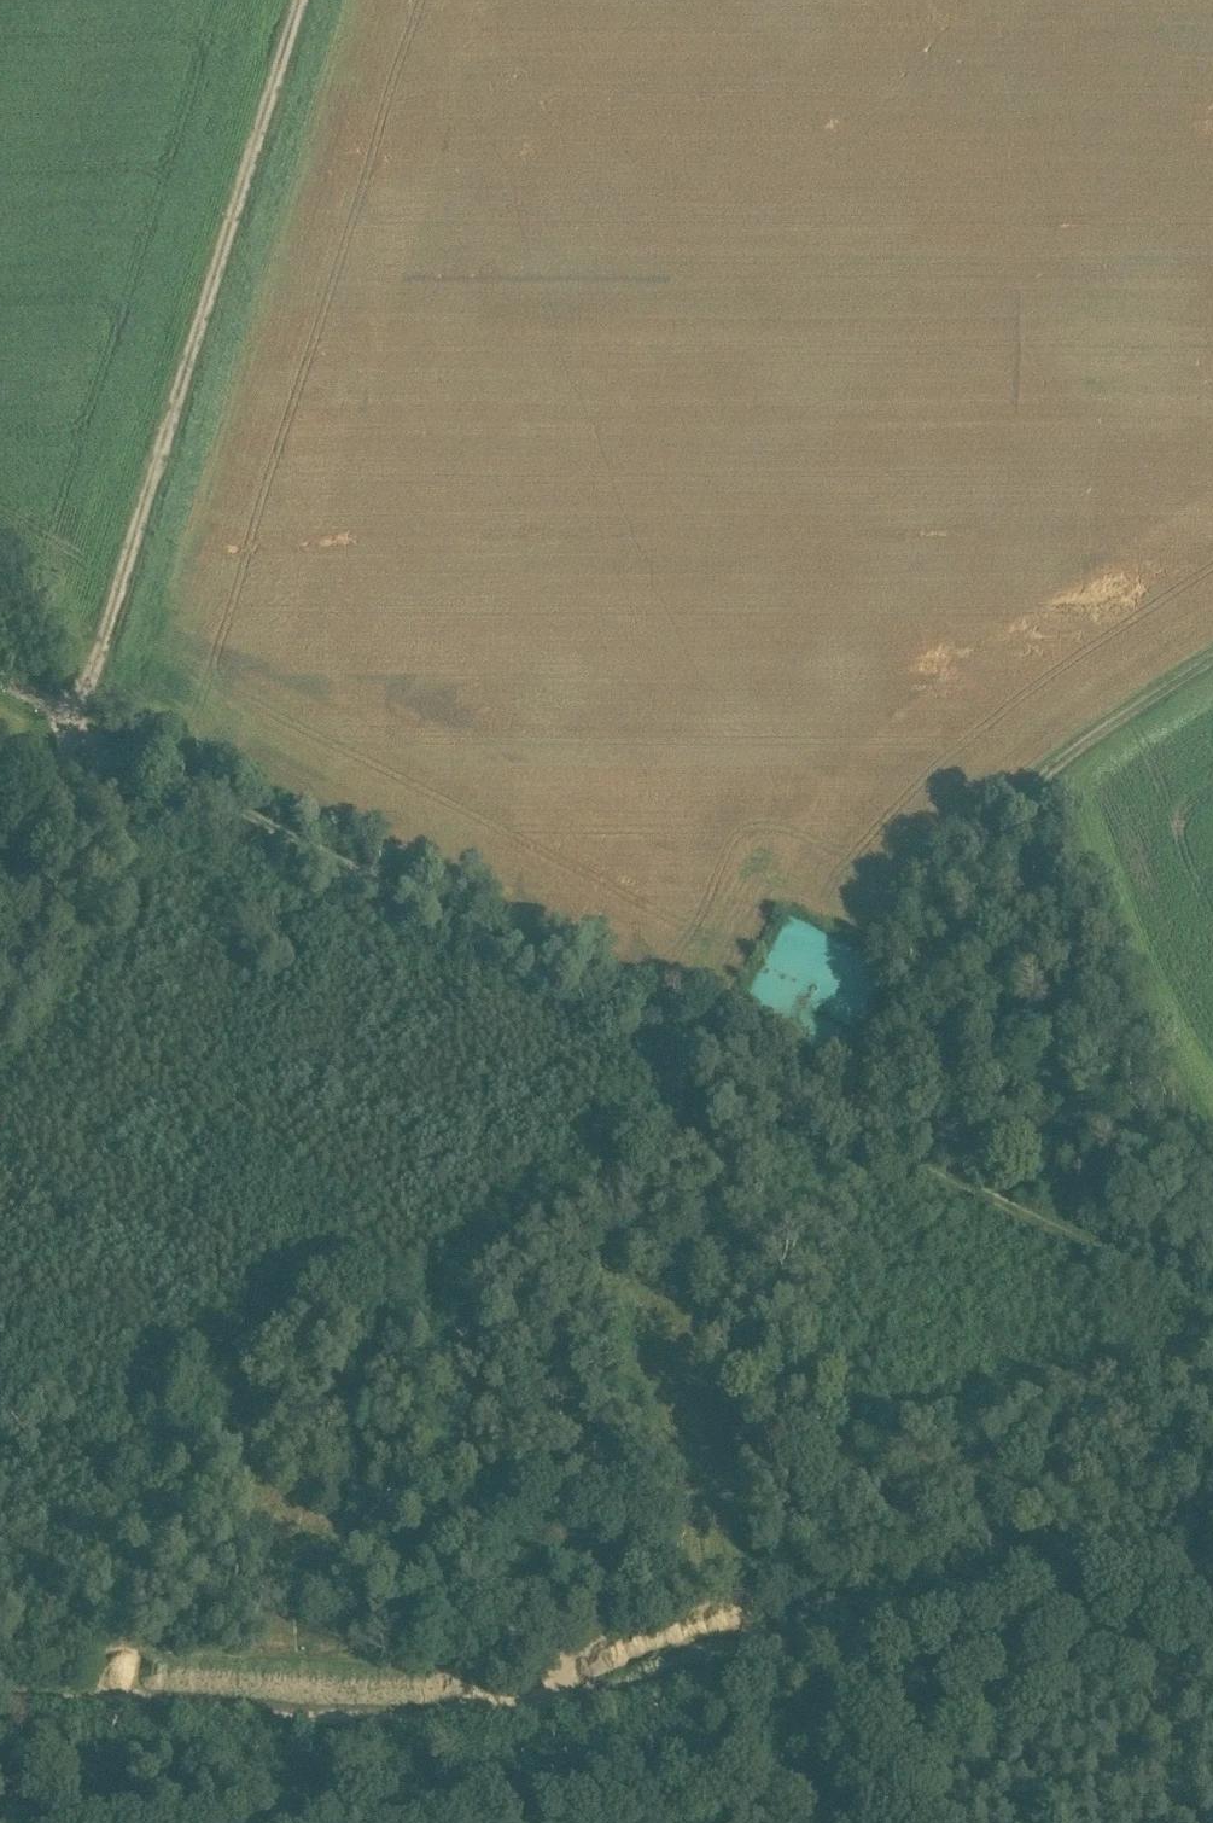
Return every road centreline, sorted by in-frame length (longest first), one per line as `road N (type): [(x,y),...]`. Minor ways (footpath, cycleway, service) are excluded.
road 1 (track): [(73,716),(853,1121)]
road 2 (unclassified): [(0,1698),(491,1716),(772,1643)]
road 3 (track): [(73,716),(298,0)]
road 4 (track): [(853,1121),(890,1040),(933,1010),(976,954),(1023,806),(1095,739),(1212,664)]
road 5 (track): [(1212,1304),(853,1121)]
road 6 (track): [(0,908),(50,798),(73,716)]

